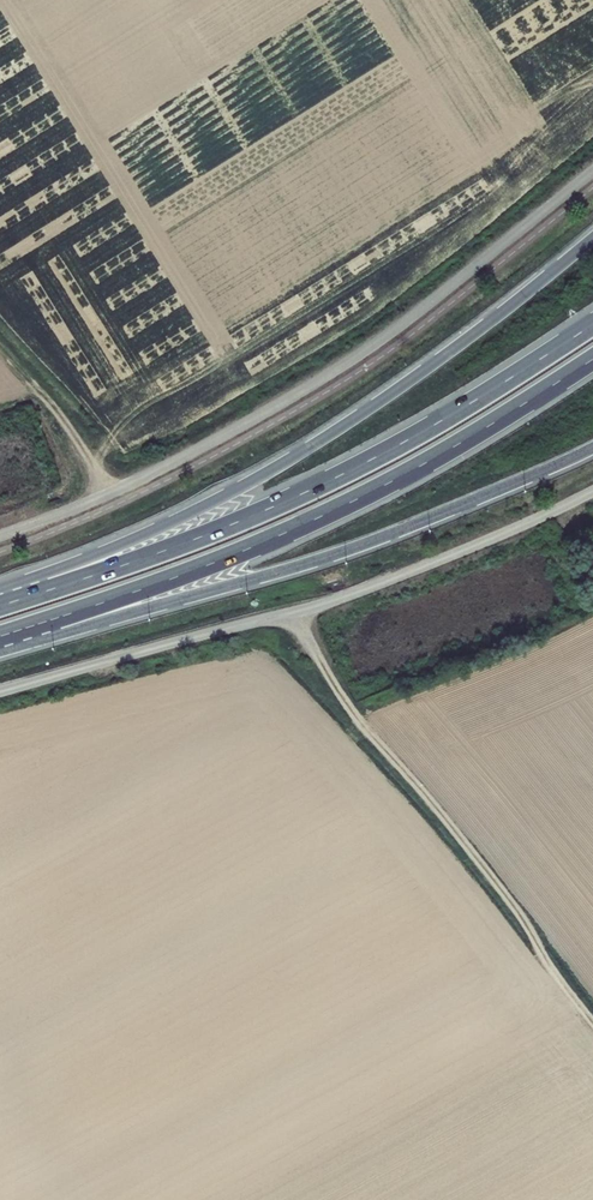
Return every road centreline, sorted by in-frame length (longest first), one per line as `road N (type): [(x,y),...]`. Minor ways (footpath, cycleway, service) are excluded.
road 1 (trunk): [(592,240),(431,367),(298,456),(47,586)]
road 2 (trunk): [(592,326),(460,412),(310,491),(142,561),(47,586)]
road 3 (trunk): [(64,617),(335,510),(437,458),(592,359)]
road 4 (trunk): [(64,617),(120,616),(313,562),(592,448)]
road 5 (track): [(284,618),(592,1024)]

